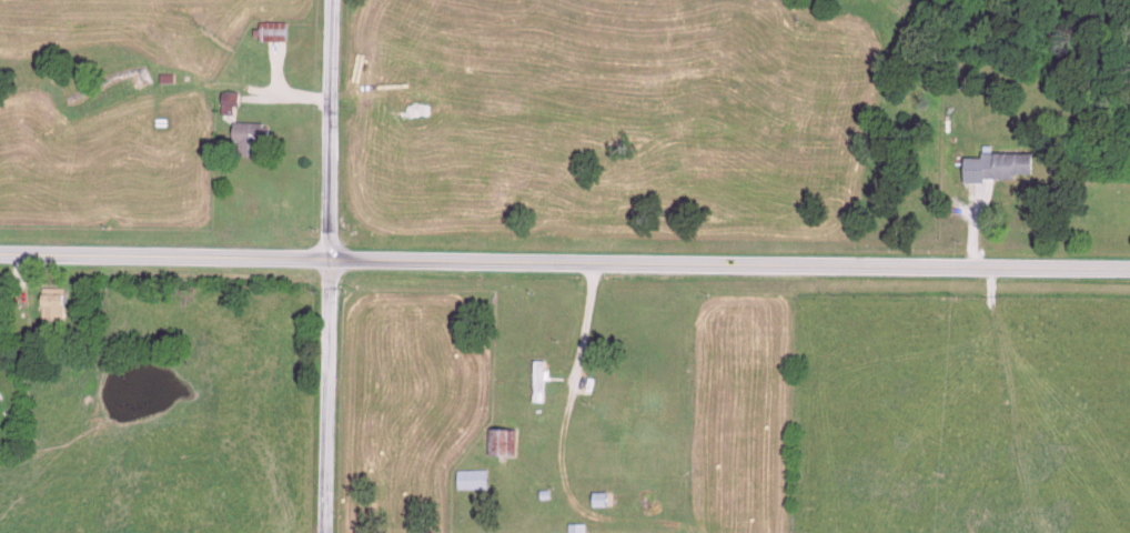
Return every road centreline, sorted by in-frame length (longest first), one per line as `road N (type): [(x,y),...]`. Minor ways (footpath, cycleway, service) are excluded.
road 1 (secondary): [(1129,268),(0,255)]
road 2 (residential): [(322,532),(327,0)]

